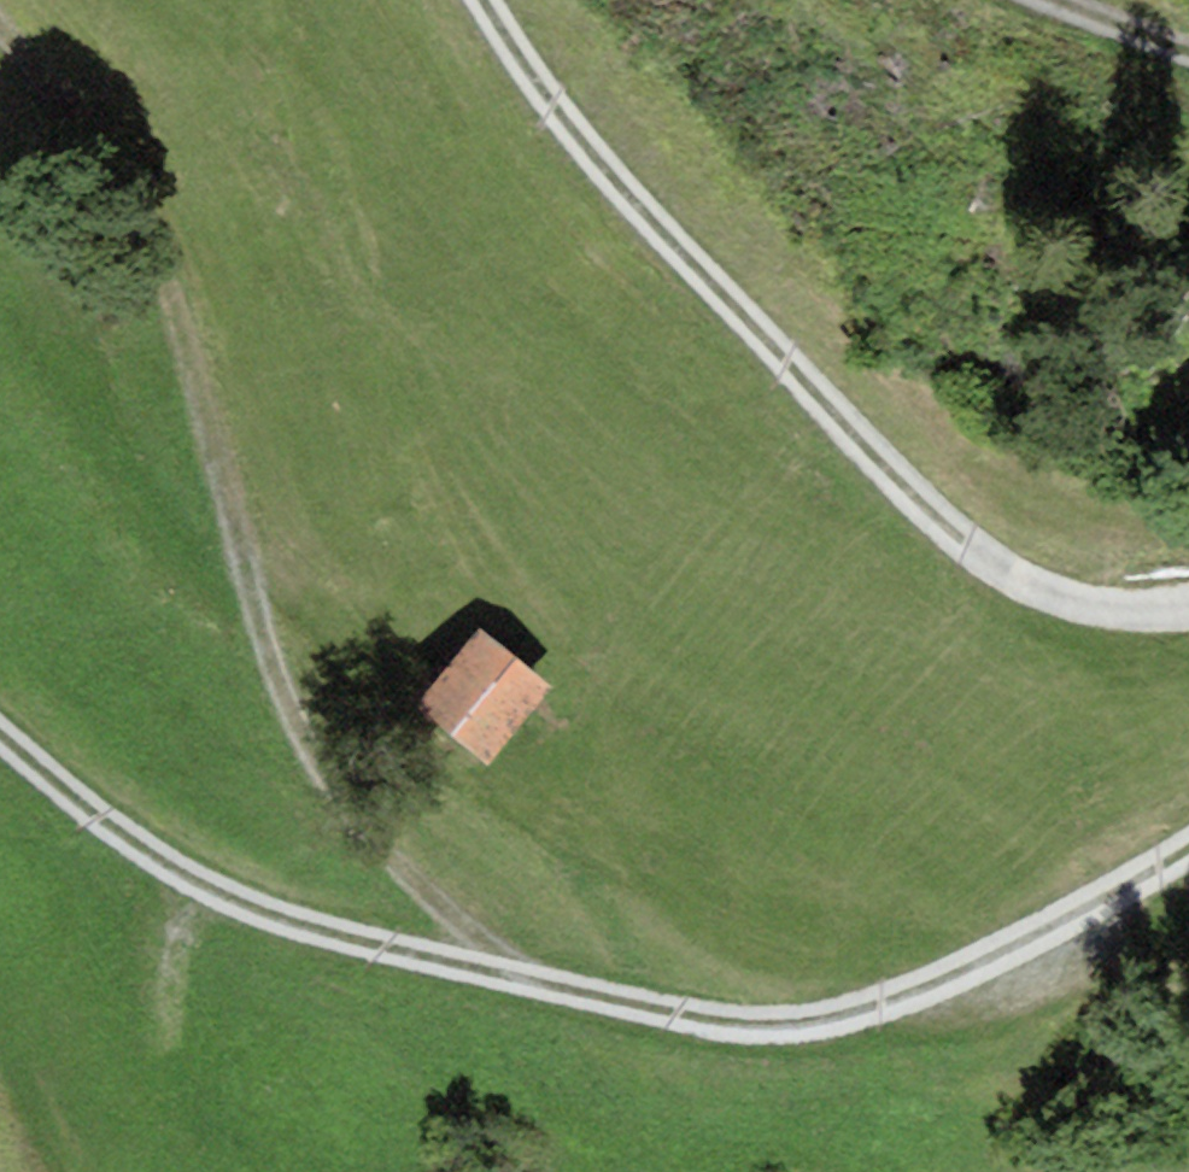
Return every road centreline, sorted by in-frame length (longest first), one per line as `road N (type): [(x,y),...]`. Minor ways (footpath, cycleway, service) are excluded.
road 1 (track): [(1188,851),(928,985),(797,1023),(744,1024),(657,1011),(246,908),(152,855),(0,739)]
road 2 (track): [(0,25),(80,117),(136,206),(192,363),(264,644),(299,738),(343,804),(511,977)]
road 3 (track): [(484,0),(533,81),(655,227),(994,574),(1042,594),(1188,608)]
road 4 (track): [(1051,0),(1188,53)]

